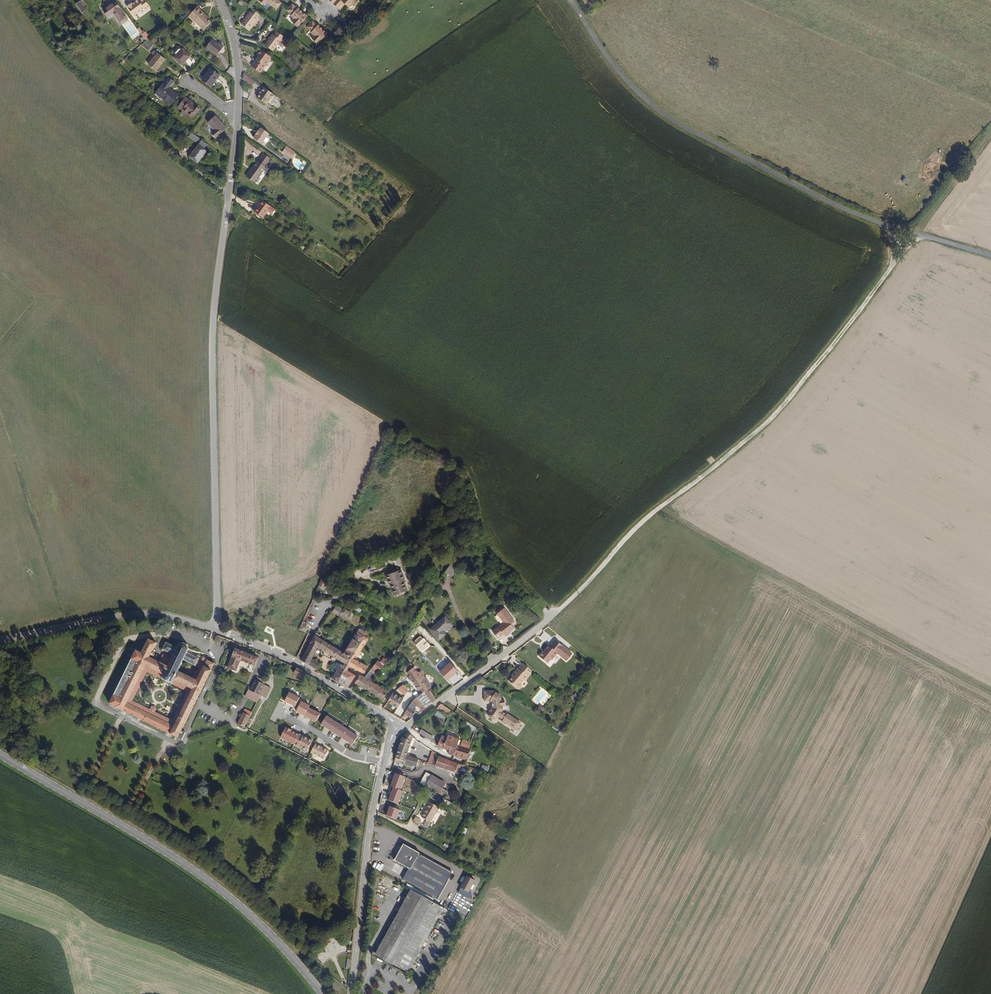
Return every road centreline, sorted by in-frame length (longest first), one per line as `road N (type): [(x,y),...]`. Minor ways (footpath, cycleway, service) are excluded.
road 1 (unclassified): [(222,630),(219,298),(242,70),(221,0)]
road 2 (unclassified): [(573,0),(622,78),(670,121),(863,221),(990,258)]
road 3 (tertiary): [(322,993),(269,933),(174,856),(0,752)]
road 4 (track): [(915,233),(788,409),(657,509)]
road 5 (track): [(990,688),(657,509)]
road 6 (unclassified): [(387,763),(352,993)]
road 7 (unclassified): [(222,630),(127,613),(0,638)]
road 8 (unclassified): [(395,726),(314,673),(222,630)]
road 9 (unclassified): [(395,726),(409,727),(552,616)]
road 10 (track): [(657,509),(552,616)]
road 11 (track): [(915,233),(990,135)]
road 12 (residential): [(387,763),(354,756),(277,712)]

